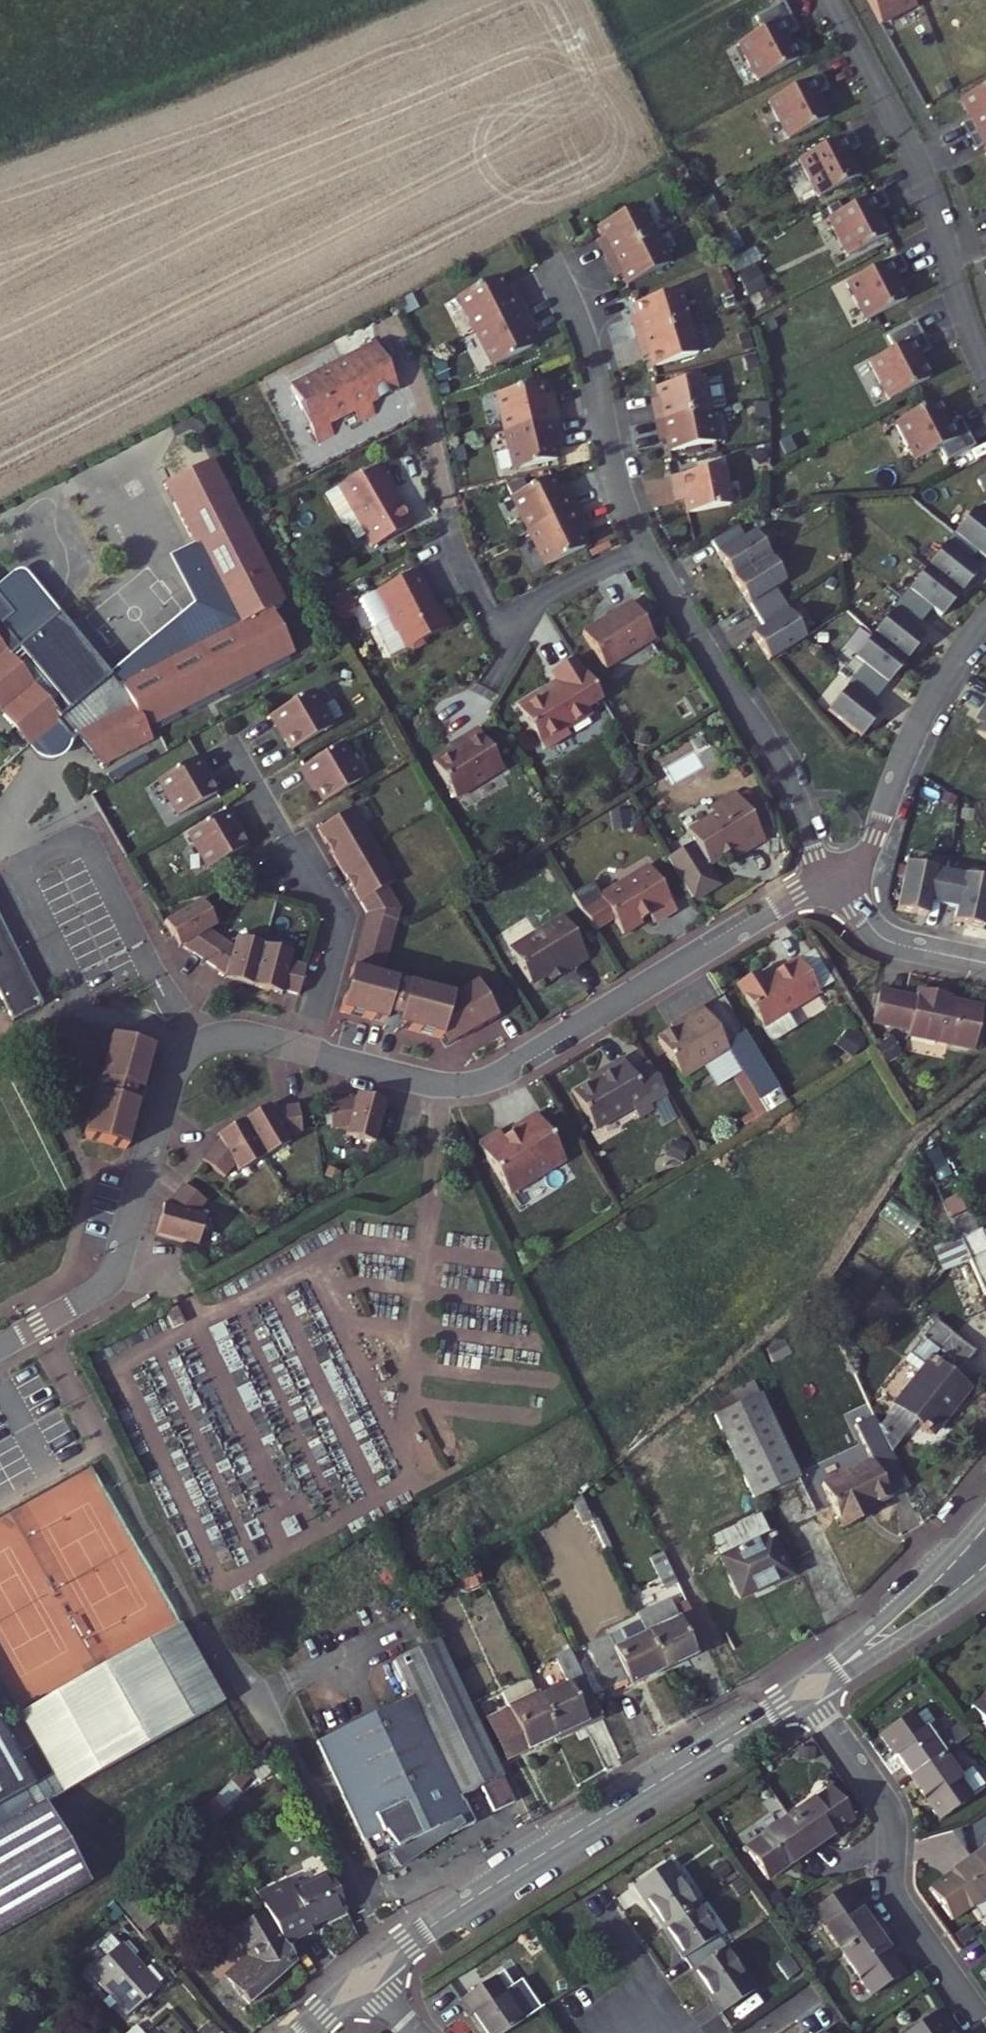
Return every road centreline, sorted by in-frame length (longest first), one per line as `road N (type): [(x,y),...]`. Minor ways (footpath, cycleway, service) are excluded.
road 1 (residential): [(827,879),(493,1082),(428,1083),(303,1051)]
road 2 (residential): [(363,1979),(461,1906),(806,1691)]
road 3 (residential): [(303,1051),(224,1035),(189,1051),(168,1082),(108,1278),(0,1348)]
road 4 (residential): [(832,0),(925,177),(985,375)]
road 5 (residential): [(985,2024),(902,1912),(886,1798),(806,1691)]
road 6 (residential): [(644,548),(774,754),(827,879)]
road 7 (residential): [(303,1051),(340,921),(233,753)]
road 8 (residential): [(985,622),(917,723),(870,849),(827,879)]
road 9 (residential): [(553,264),(586,339),(616,479),(644,548)]
road 10 (residential): [(446,502),(493,622),(644,548)]
road 11 (residential): [(985,1514),(806,1691)]
road 12 (residential): [(806,1691),(985,1577)]
road 13 (residential): [(827,879),(878,937),(985,963)]
road 14 (residential): [(597,1895),(687,2032)]

